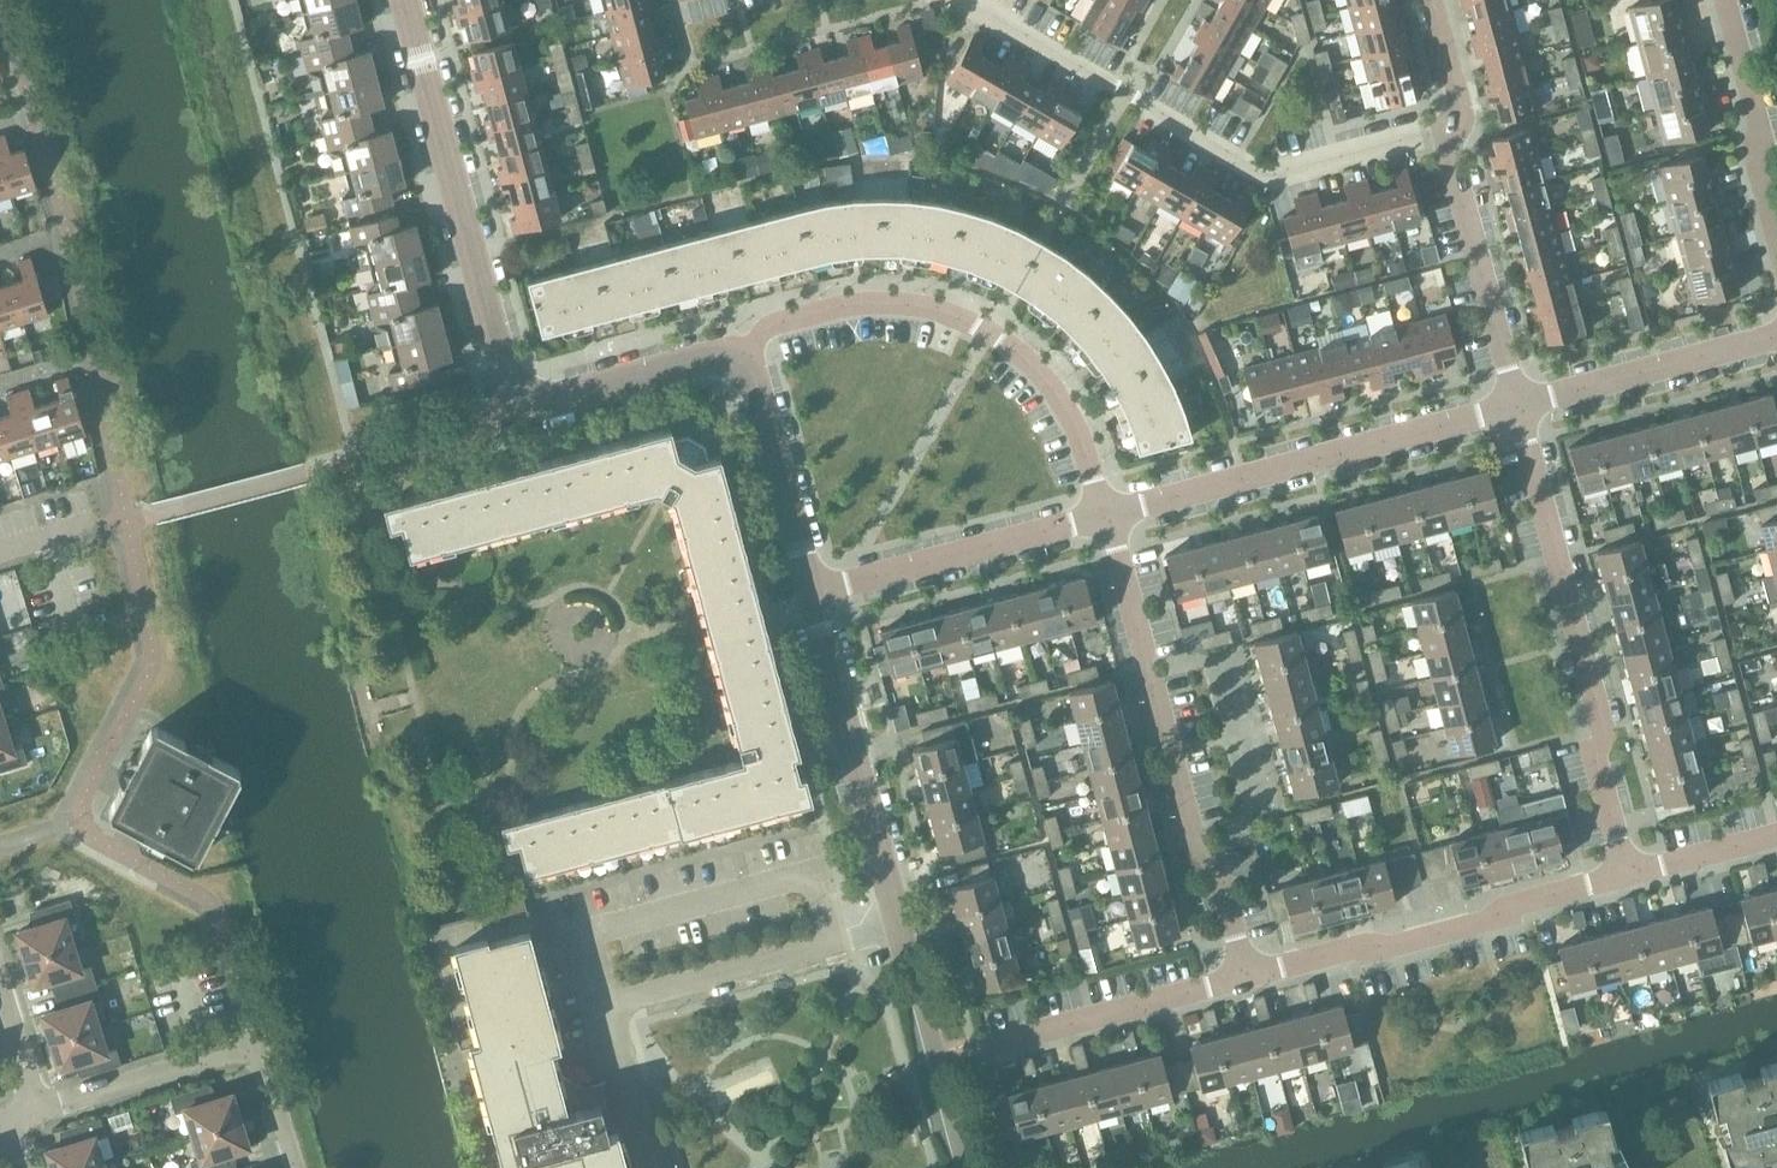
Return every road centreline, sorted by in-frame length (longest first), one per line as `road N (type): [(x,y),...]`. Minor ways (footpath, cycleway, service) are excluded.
road 1 (residential): [(1448,129),(1273,179),(959,0)]
road 2 (unclassified): [(1113,511),(1091,429),(1051,362),(987,330),(922,303),(841,305),(782,319),(750,349)]
road 3 (unclassified): [(1243,975),(1113,511)]
road 4 (unclassified): [(1629,872),(1598,755),(1595,702),(1517,407)]
road 5 (unclassified): [(519,417),(413,0)]
road 6 (unclassified): [(1113,511),(1517,407)]
road 7 (unclassified): [(1243,975),(1395,945),(1629,872)]
road 8 (unclassified): [(611,1010),(593,932),(824,871),(844,943)]
road 9 (unclassified): [(904,928),(818,590)]
road 10 (unclassified): [(818,590),(1113,511)]
road 11 (unclassified): [(1517,407),(1448,129)]
road 12 (unclassified): [(1517,407),(1776,334)]
road 13 (unclassified): [(1000,1040),(1243,975)]
road 14 (unclassified): [(818,590),(750,349)]
road 15 (unclassified): [(967,1167),(904,928)]
road 16 (unclassified): [(611,1010),(844,943)]
road 17 (unclassified): [(519,417),(750,349)]
road 18 (unclassified): [(1728,0),(1776,227)]
road 19 (unclassified): [(37,1114),(251,1047)]
road 20 (unclassified): [(655,1167),(611,1010)]
road 21 (unclassified): [(1629,872),(1776,832)]
road 22 (unclassified): [(0,557),(131,519)]
road 23 (unclassified): [(1448,129),(1461,107),(1433,0)]
road 24 (unclassified): [(299,1167),(263,1051),(251,1047)]
road 25 (unclassified): [(37,1114),(0,988)]

